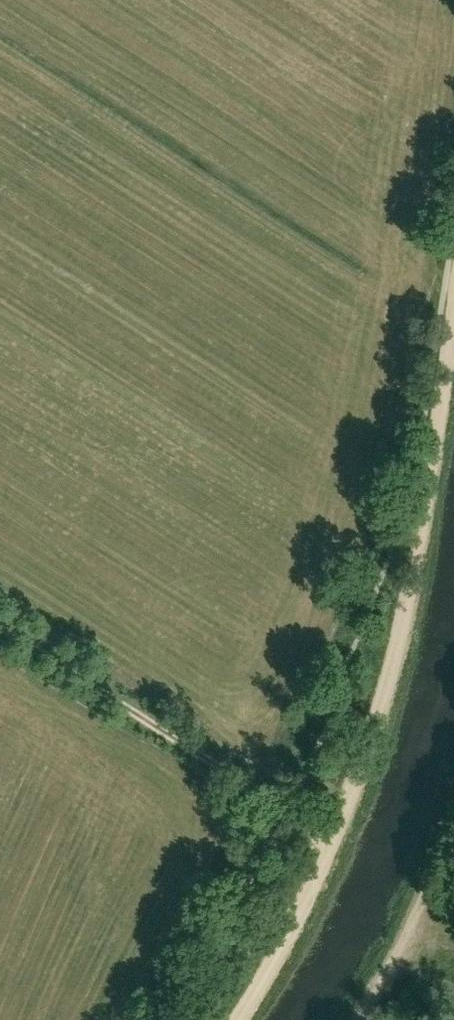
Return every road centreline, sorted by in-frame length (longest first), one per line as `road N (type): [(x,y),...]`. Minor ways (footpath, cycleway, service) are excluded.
road 1 (track): [(240,1019),(331,843),(387,691),(453,316)]
road 2 (track): [(344,1019),(453,788)]

